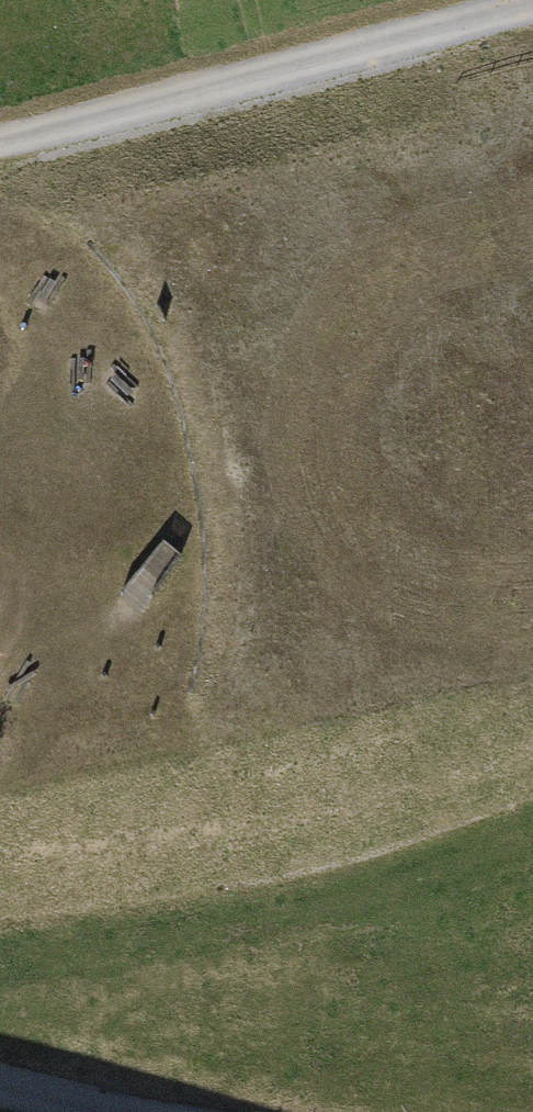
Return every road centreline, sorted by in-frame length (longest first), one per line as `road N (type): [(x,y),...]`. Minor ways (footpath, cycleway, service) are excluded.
road 1 (track): [(0,140),(532,7)]
road 2 (motorway): [(532,273),(0,390)]
road 3 (motorway): [(0,609),(532,501)]
road 4 (unclassified): [(122,1111),(0,1086)]

